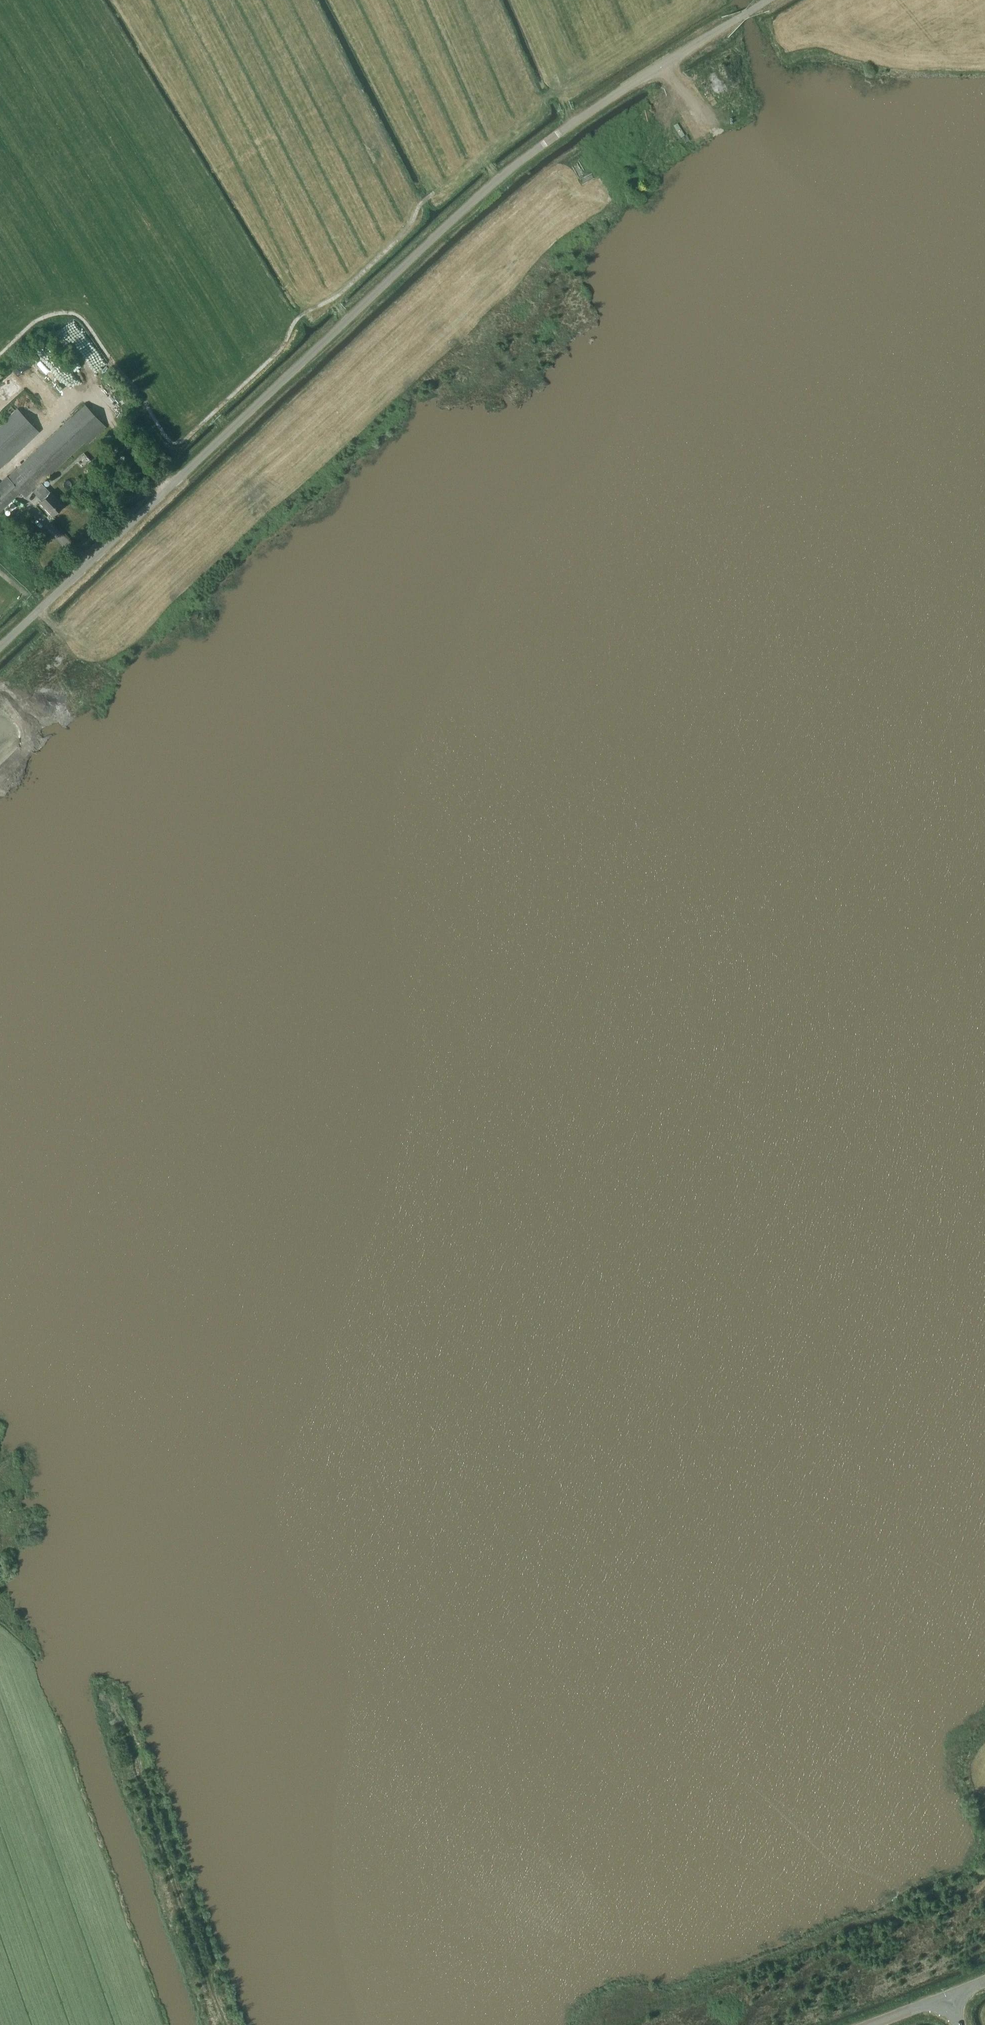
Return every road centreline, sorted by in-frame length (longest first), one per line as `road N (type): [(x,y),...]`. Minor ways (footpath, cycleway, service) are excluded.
road 1 (unclassified): [(0,646),(493,184),(766,0)]

